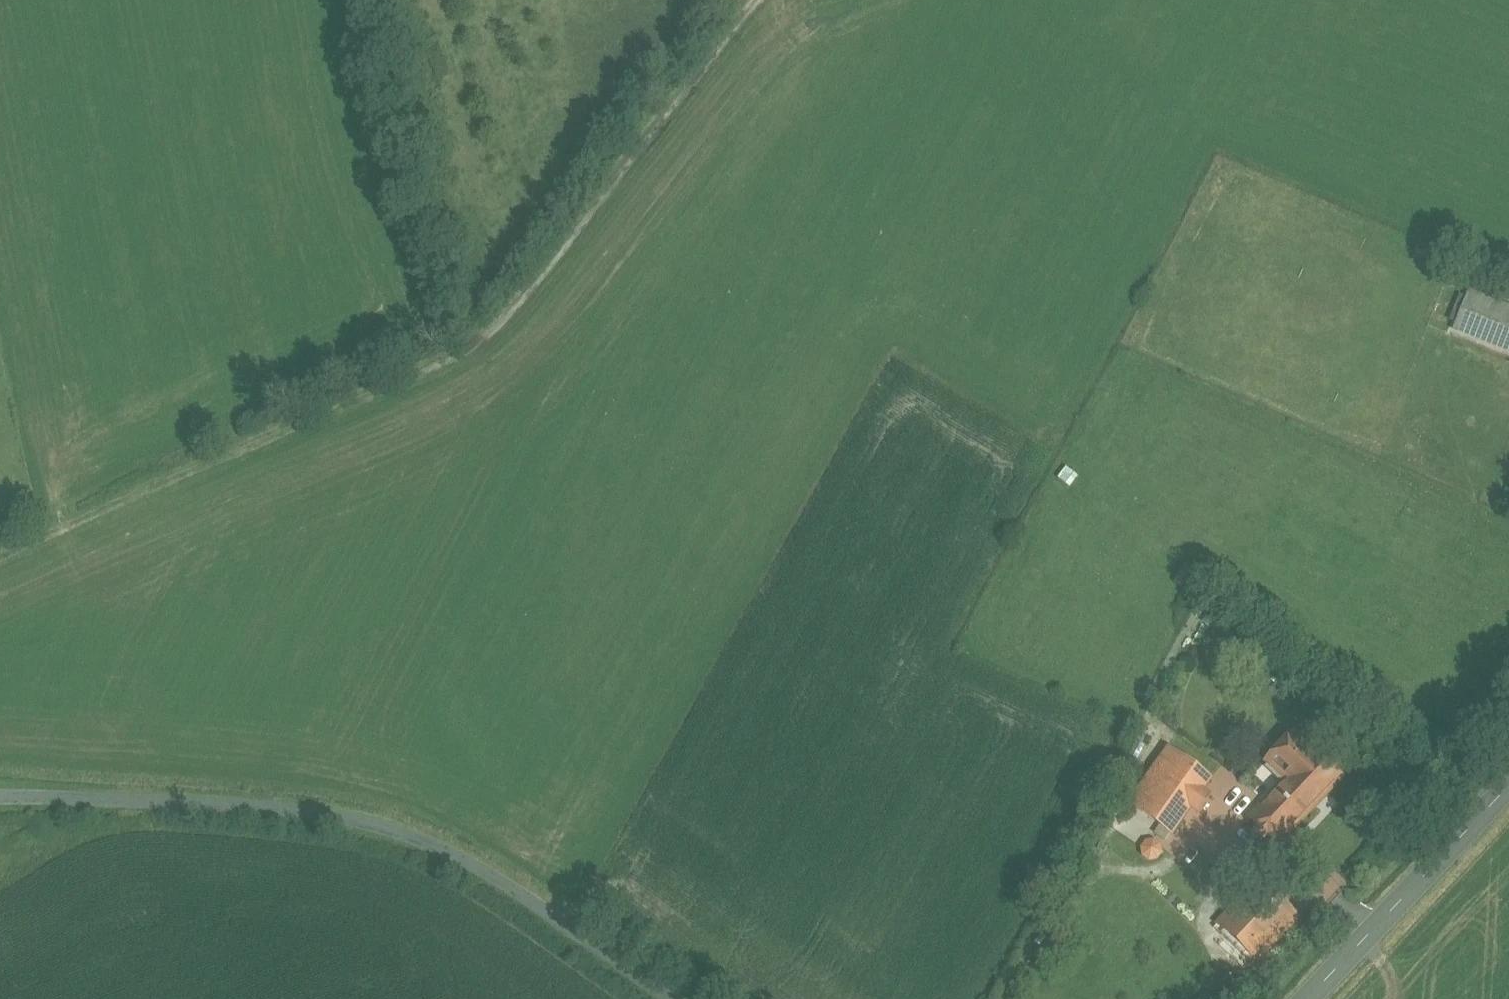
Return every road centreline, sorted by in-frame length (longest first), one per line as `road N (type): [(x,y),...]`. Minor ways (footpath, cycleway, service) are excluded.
road 1 (unclassified): [(667,998),(490,876),(377,828),(236,807),(0,800)]
road 2 (secondary): [(1306,998),(1508,791)]

